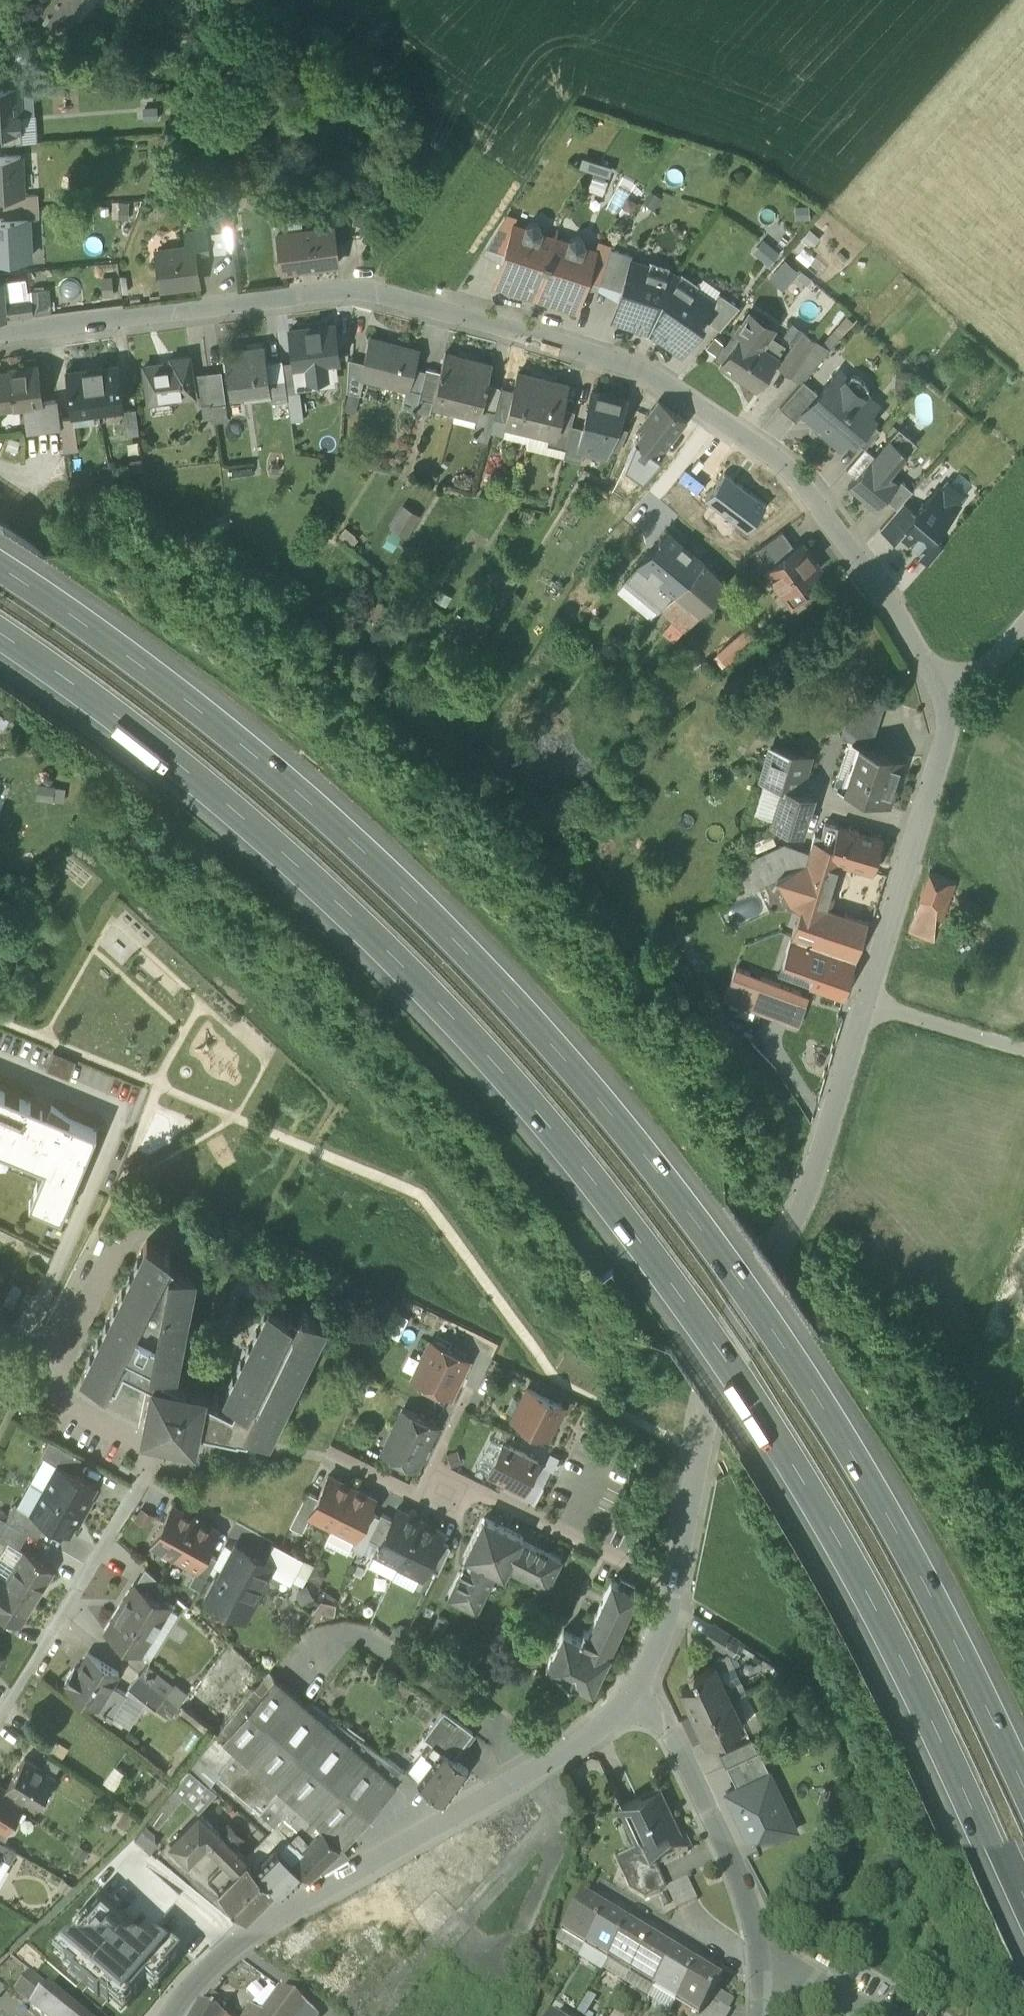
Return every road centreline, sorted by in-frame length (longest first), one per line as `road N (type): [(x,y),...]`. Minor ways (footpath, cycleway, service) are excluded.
road 1 (motorway): [(0,628),(251,817),(373,928),(585,1160),(775,1422),(825,1504),(1023,1910)]
road 2 (motorway): [(1023,1775),(969,1658),(818,1390),(721,1246),(617,1114),(407,885),(282,772),(0,562)]
road 3 (residential): [(0,337),(353,289),(646,370),(792,473),(897,608),(940,691)]
road 4 (residential): [(676,1587),(710,1407),(805,1199),(946,728),(940,691)]
road 5 (residential): [(174,2015),(246,1933),(490,1799),(588,1737),(632,1697)]
road 6 (residential): [(0,1713),(155,1456),(66,1405),(43,1349)]
road 7 (residential): [(760,1956),(672,1732),(632,1697)]
road 8 (residential): [(421,1495),(474,1490),(676,1587)]
road 9 (residential): [(43,1349),(119,1186)]
road 10 (residential): [(872,2015),(760,1956)]

